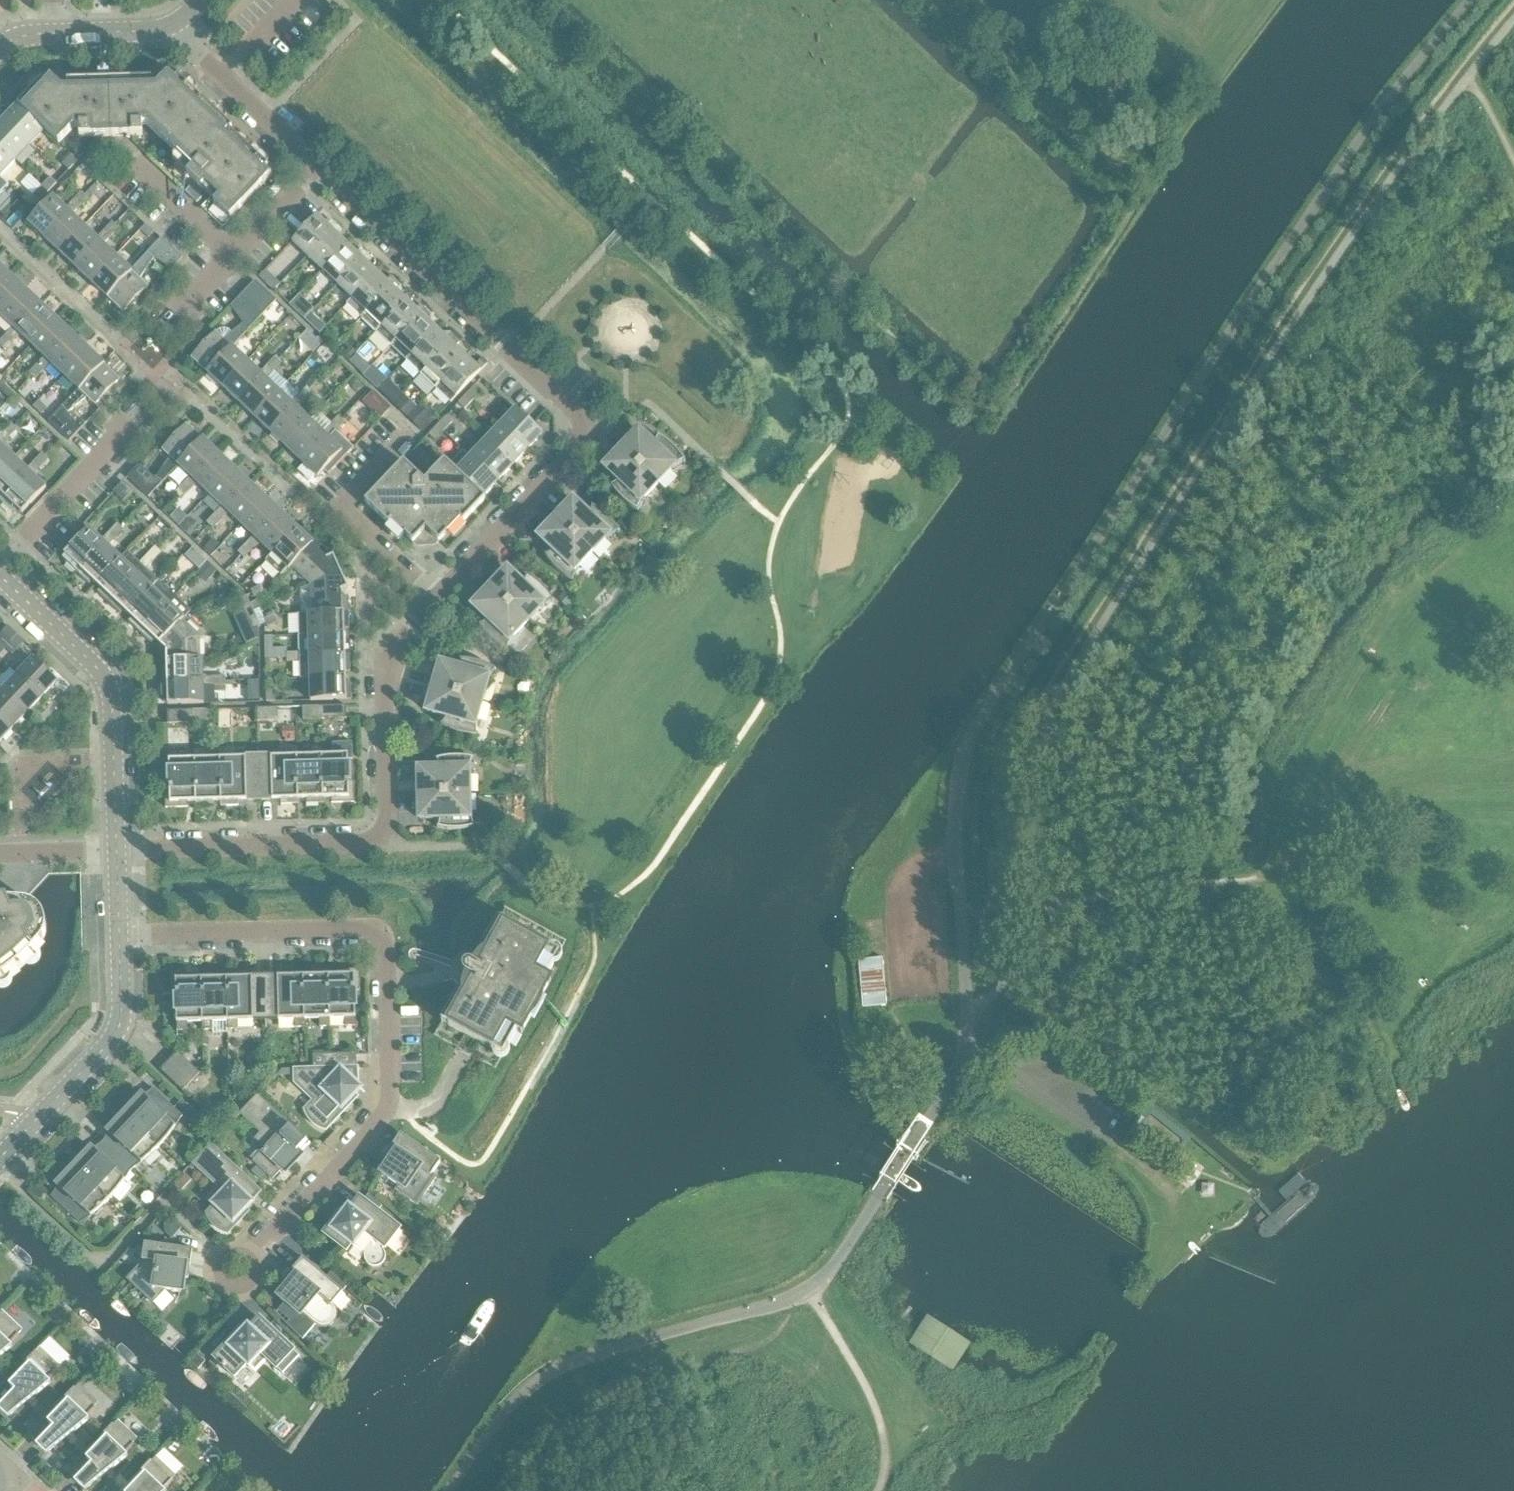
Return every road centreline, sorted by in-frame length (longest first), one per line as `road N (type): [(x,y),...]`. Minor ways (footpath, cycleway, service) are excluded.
road 1 (residential): [(435,598),(575,453),(581,434),(576,414),(169,26)]
road 2 (residential): [(239,1265),(385,1117),(385,950),(377,935),(360,929),(119,938)]
road 3 (residential): [(116,847),(381,832),(382,678),(388,657),(435,598)]
road 4 (tertiary): [(116,847),(109,691),(0,577)]
road 5 (tertiary): [(0,1159),(117,1029),(119,938)]
road 6 (residential): [(435,598),(341,507)]

